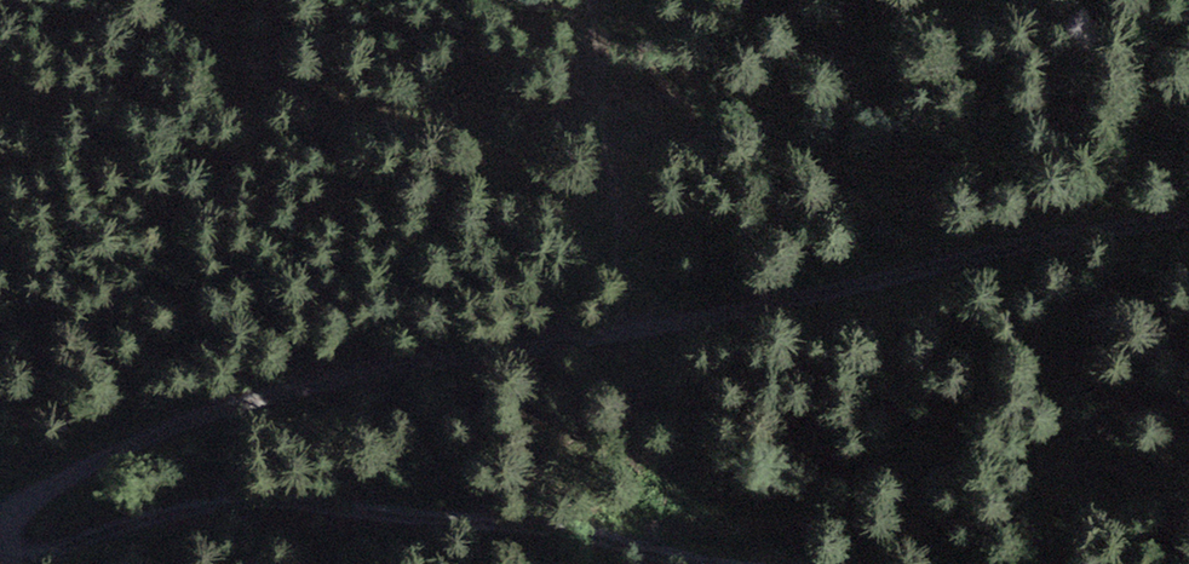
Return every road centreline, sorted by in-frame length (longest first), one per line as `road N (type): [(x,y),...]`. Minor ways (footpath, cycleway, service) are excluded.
road 1 (unclassified): [(1188,216),(543,345),(364,363),(182,418),(79,462),(0,525)]
road 2 (track): [(0,555),(196,506),(278,499),(462,517),(725,563)]

